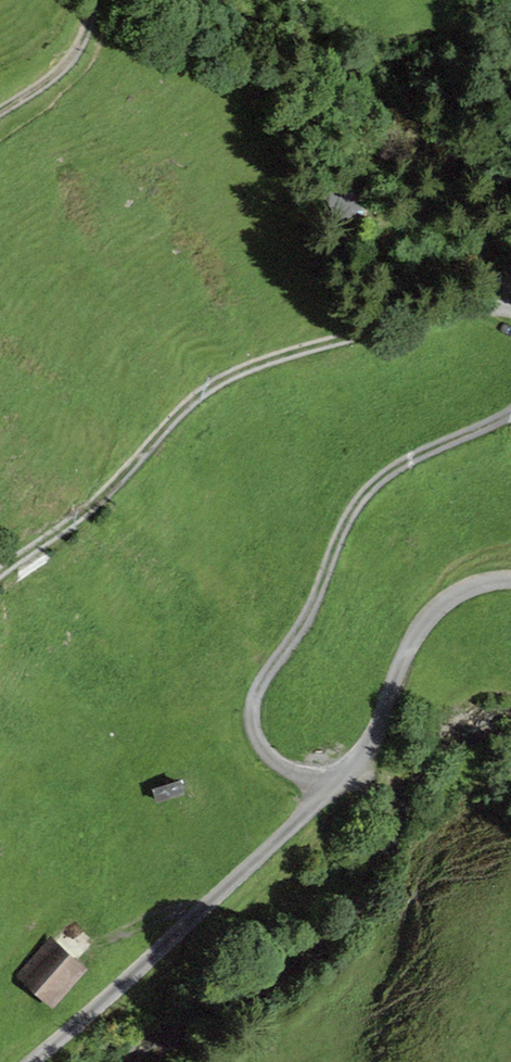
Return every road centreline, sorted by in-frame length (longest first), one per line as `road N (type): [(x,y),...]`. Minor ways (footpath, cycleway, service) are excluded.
road 1 (unclassified): [(39,1061),(363,754),(409,648),(440,606),(474,585),(510,580)]
road 2 (track): [(510,309),(479,307),(357,335),(216,384),(98,500),(0,577)]
road 3 (track): [(335,785),(295,773),(262,746),(255,698),(305,625),(362,499),(394,469),(510,414)]

